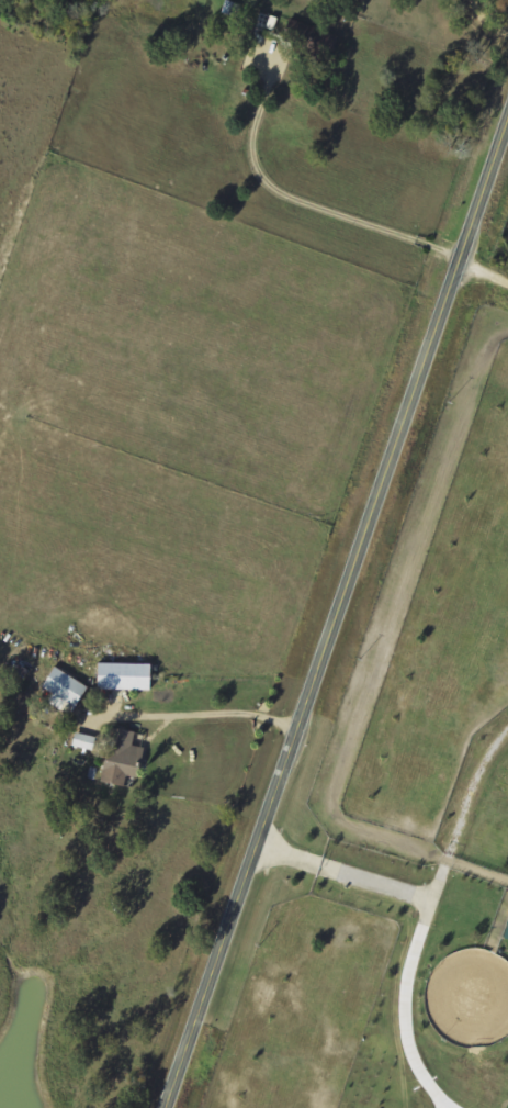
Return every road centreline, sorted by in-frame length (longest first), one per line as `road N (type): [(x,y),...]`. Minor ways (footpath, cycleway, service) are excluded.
road 1 (secondary): [(168,1107),(461,261)]
road 2 (secondary): [(461,261),(507,122)]

